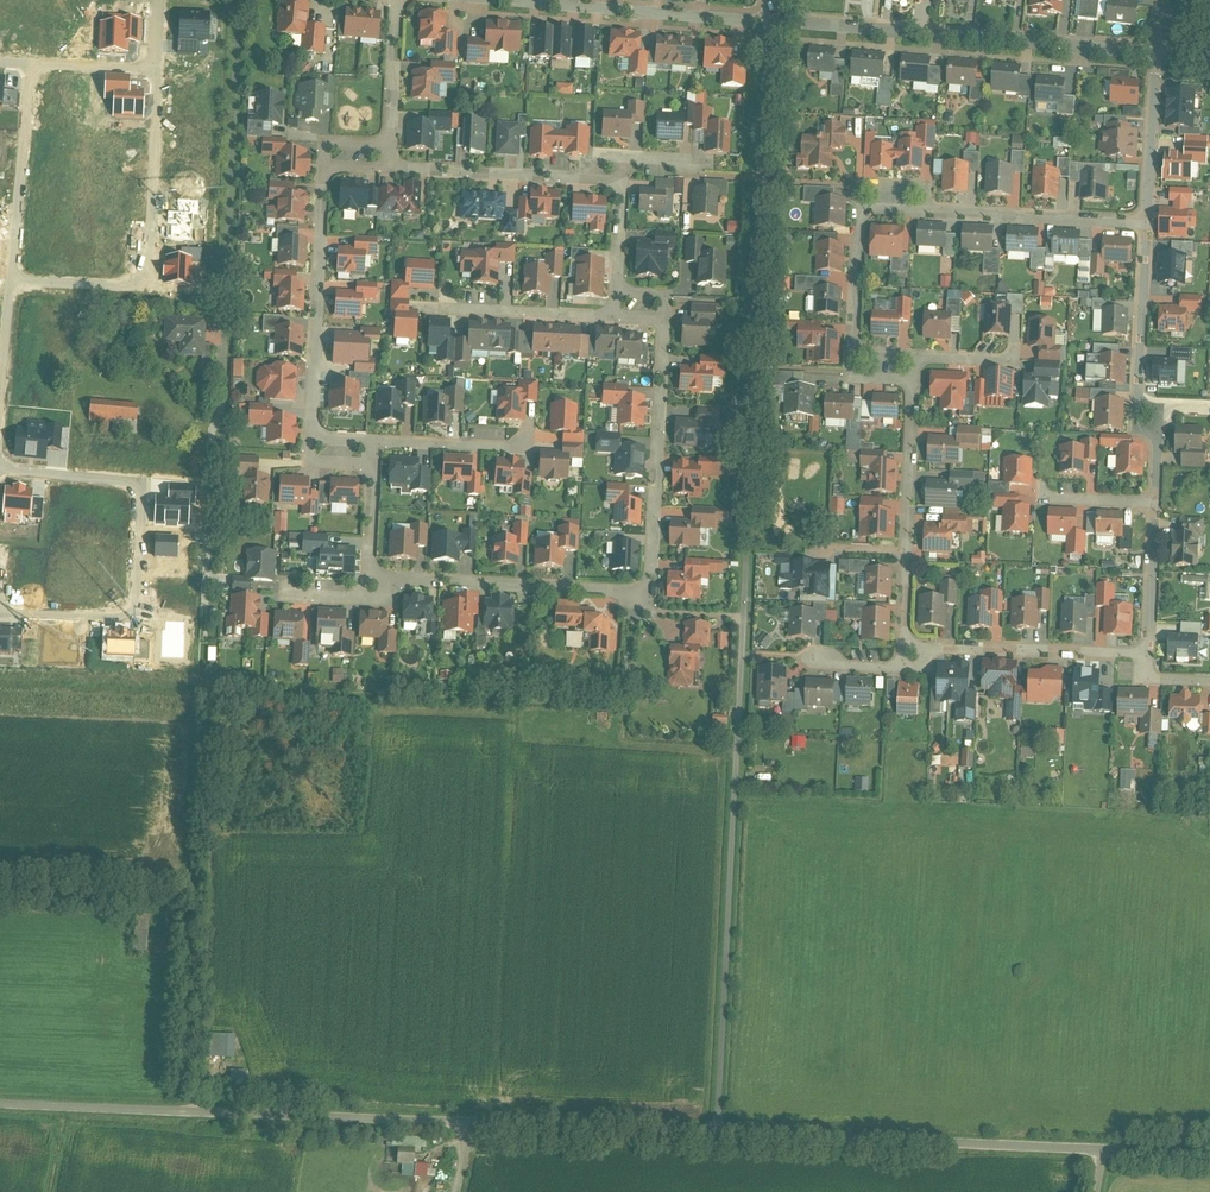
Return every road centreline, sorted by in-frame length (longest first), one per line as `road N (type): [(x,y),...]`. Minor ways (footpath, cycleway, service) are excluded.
road 1 (unclassified): [(0,1103),(721,1132)]
road 2 (residential): [(777,21),(743,687)]
road 3 (residential): [(396,579),(643,589),(654,555),(667,322)]
road 4 (unclassified): [(743,687),(721,1132)]
road 5 (unclassified): [(721,1132),(1105,1152)]
road 6 (residential): [(777,21),(1157,53)]
road 7 (residential): [(157,65),(150,287),(14,280)]
road 8 (residential): [(620,295),(623,192),(613,182),(392,172)]
road 9 (residential): [(324,170),(311,427),(330,440),(378,443)]
road 10 (residential): [(0,617),(137,621),(142,486)]
road 11 (residential): [(905,644),(917,382)]
road 12 (residential): [(520,0),(769,21)]
road 13 (residential): [(1147,223),(920,212)]
road 14 (residential): [(32,62),(14,280)]
road 15 (residential): [(1147,656),(933,646)]
road 16 (residential): [(1147,223),(1141,406)]
road 17 (residential): [(378,443),(558,452)]
road 18 (residential): [(1157,53),(1147,223)]
road 19 (residential): [(621,320),(453,312)]
road 20 (residential): [(1155,504),(1147,656)]
road 21 (residential): [(378,443),(372,559),(382,576),(396,579)]
road 22 (residential): [(396,0),(392,145)]
road 23 (residential): [(142,486),(0,472)]
road 24 (residential): [(865,211),(856,352)]
road 25 (residential): [(14,280),(0,410)]
road 26 (residential): [(157,65),(32,62)]
road 27 (residential): [(284,596),(374,600),(396,579)]

